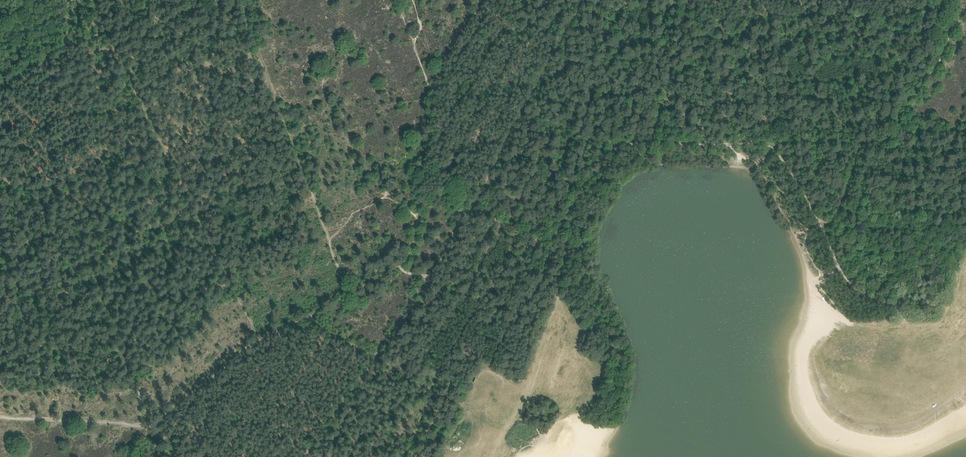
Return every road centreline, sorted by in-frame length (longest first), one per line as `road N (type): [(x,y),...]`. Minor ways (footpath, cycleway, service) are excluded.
road 1 (track): [(847,317),(820,344),(813,366),(827,405),(872,425),(898,422),(965,386)]
road 2 (track): [(595,170),(631,143),(768,143)]
road 3 (track): [(301,456),(370,359)]

